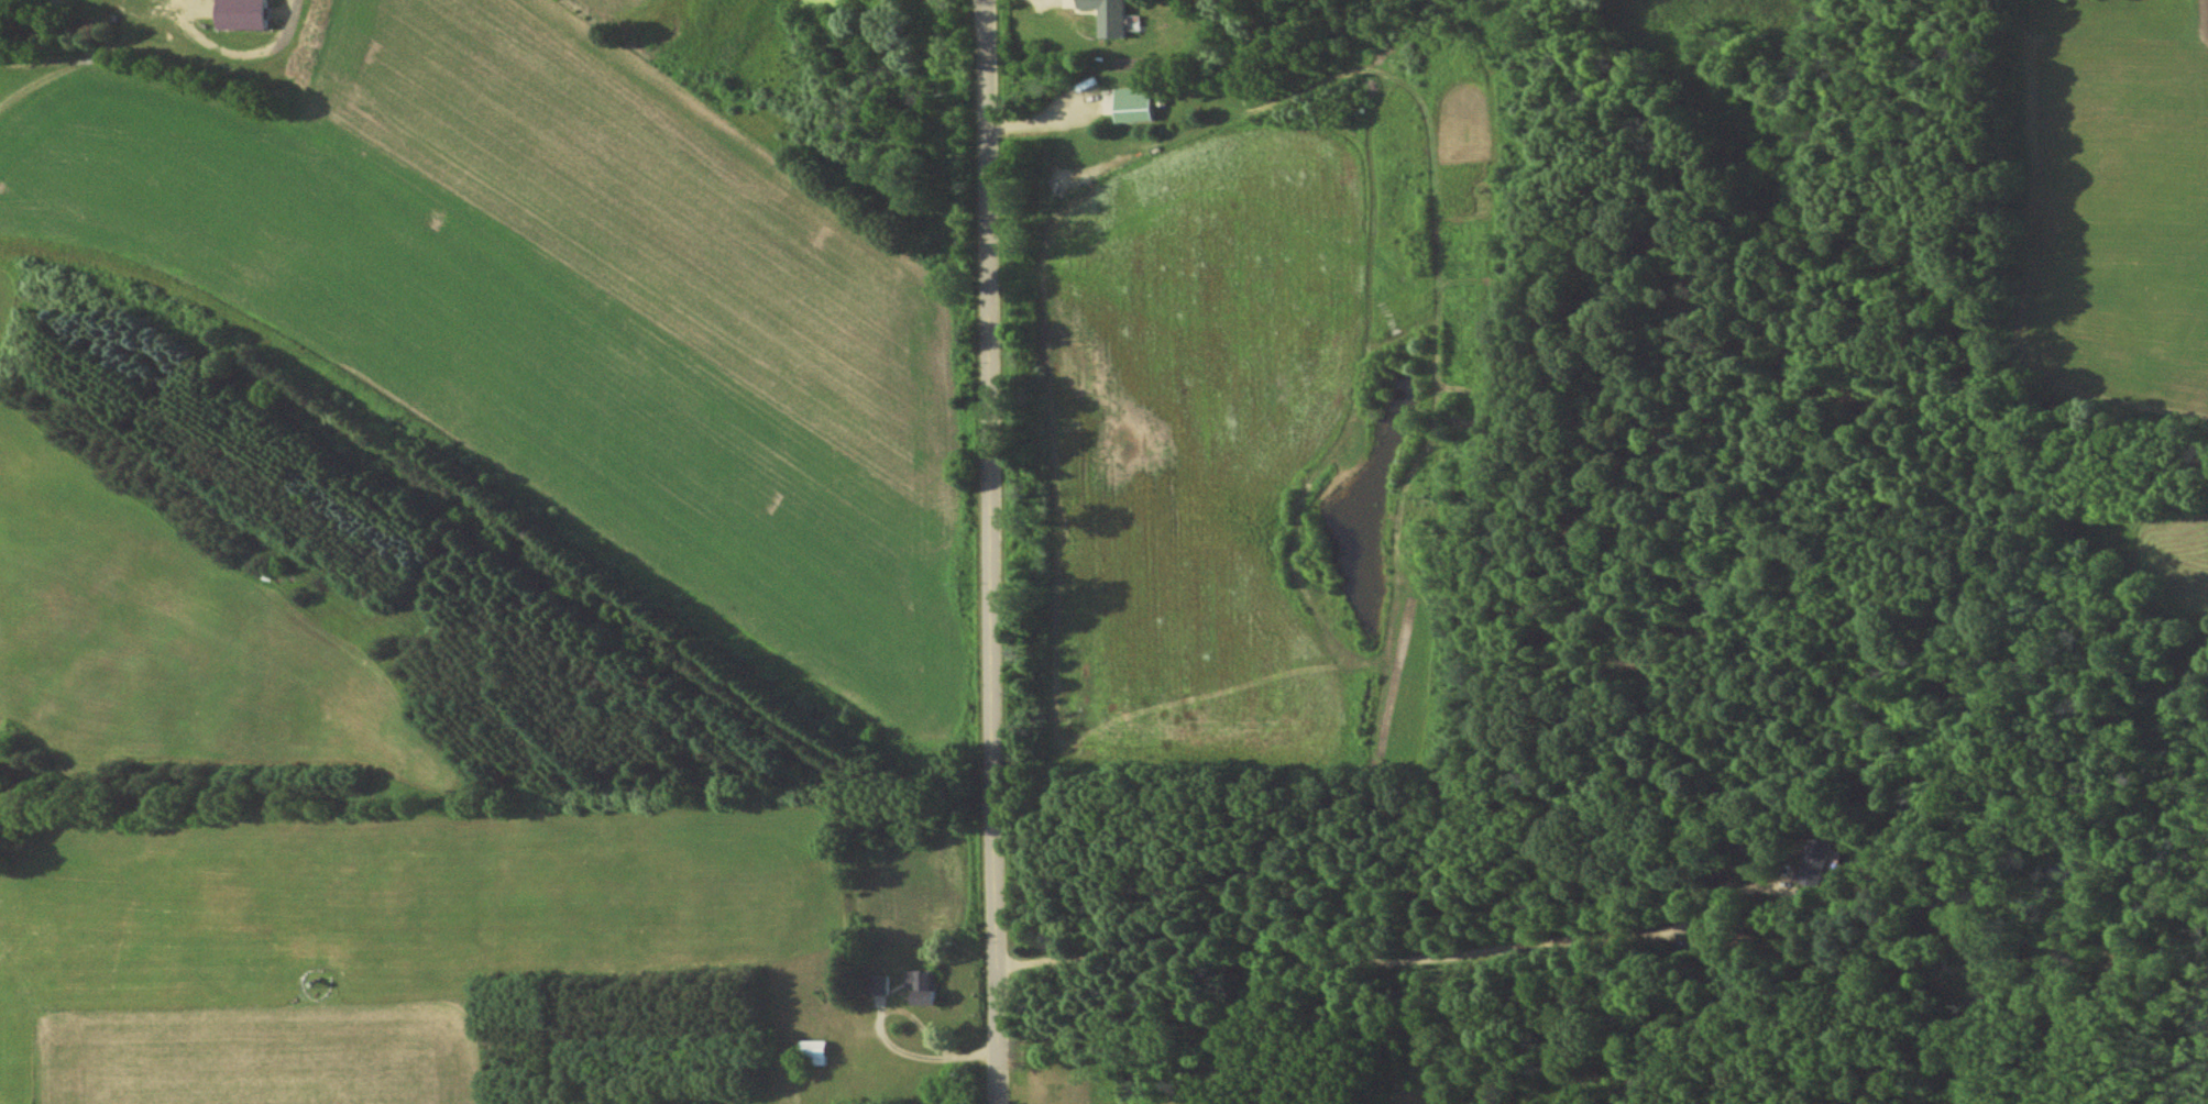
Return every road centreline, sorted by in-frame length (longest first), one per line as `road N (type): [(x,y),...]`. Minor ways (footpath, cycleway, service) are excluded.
road 1 (residential): [(993,1103),(986,0)]

